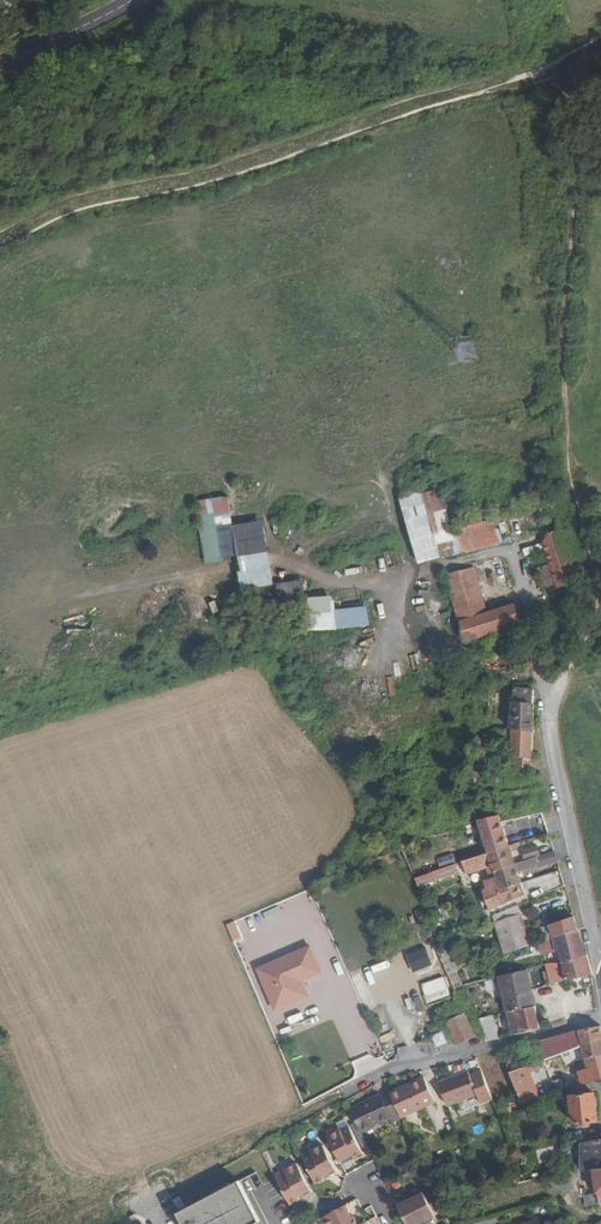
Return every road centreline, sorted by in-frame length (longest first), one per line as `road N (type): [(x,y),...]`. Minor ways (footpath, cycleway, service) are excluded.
road 1 (track): [(572,64),(559,419),(593,605),(564,675),(551,684)]
road 2 (track): [(70,32),(336,54),(483,81)]
road 3 (residential): [(256,1138),(379,1071),(600,1017)]
road 4 (residential): [(600,953),(554,749),(551,684)]
road 5 (track): [(99,1223),(256,1138)]
road 6 (tertiary): [(0,65),(131,0)]

